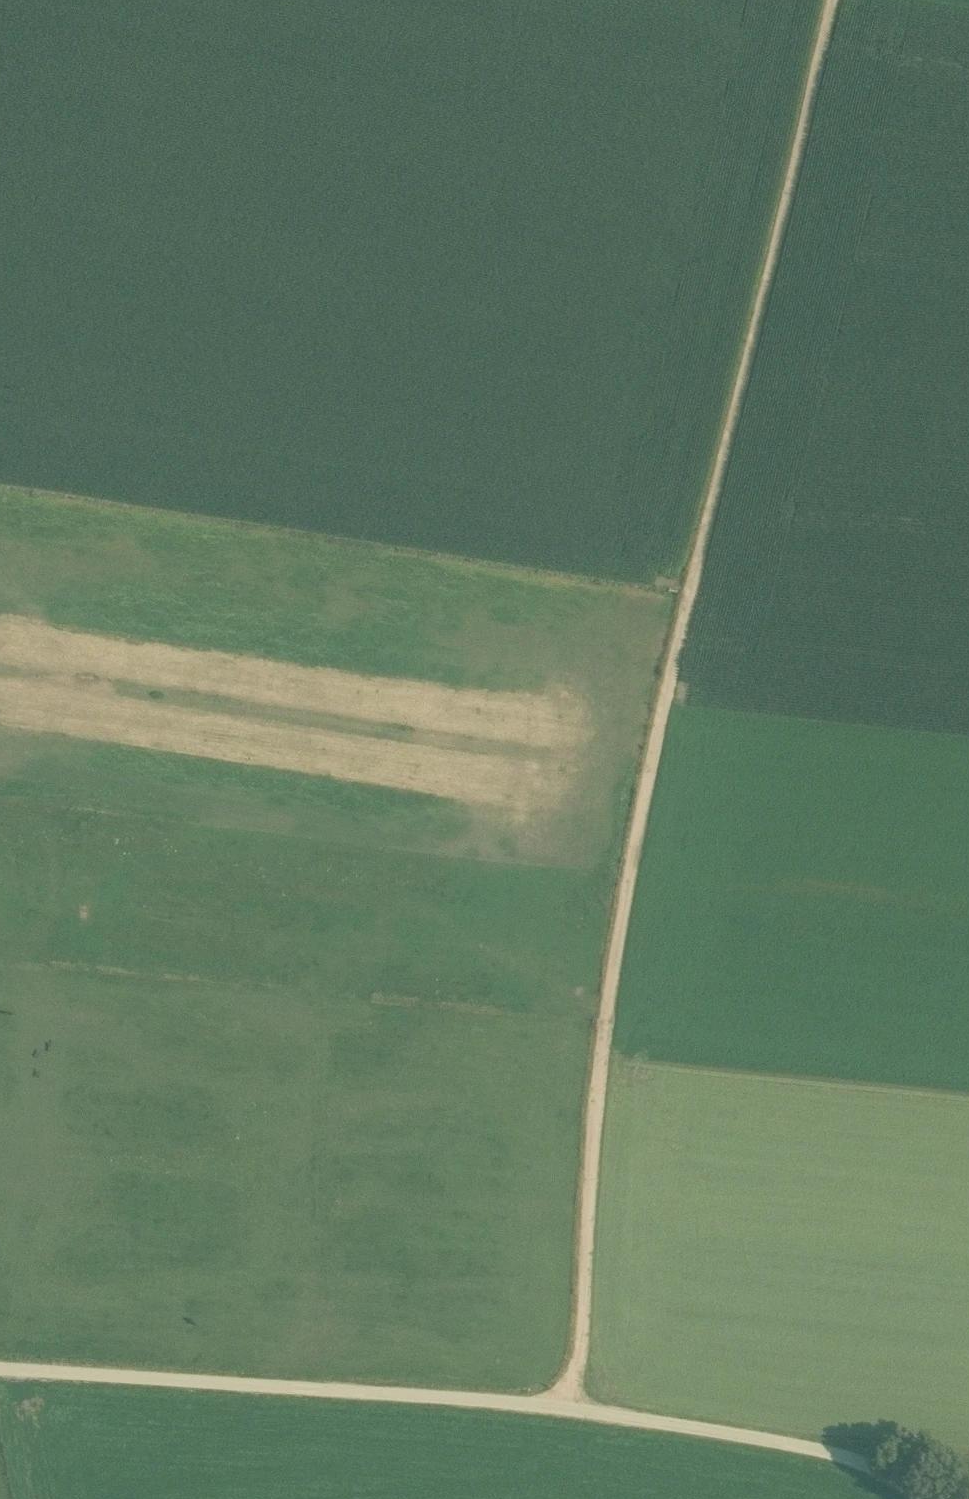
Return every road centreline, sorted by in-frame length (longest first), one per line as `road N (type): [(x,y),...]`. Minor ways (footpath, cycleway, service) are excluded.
road 1 (track): [(574,1407),(605,1056),(665,669),(827,0)]
road 2 (unclassified): [(923,1498),(847,1455),(574,1407),(0,1370)]

